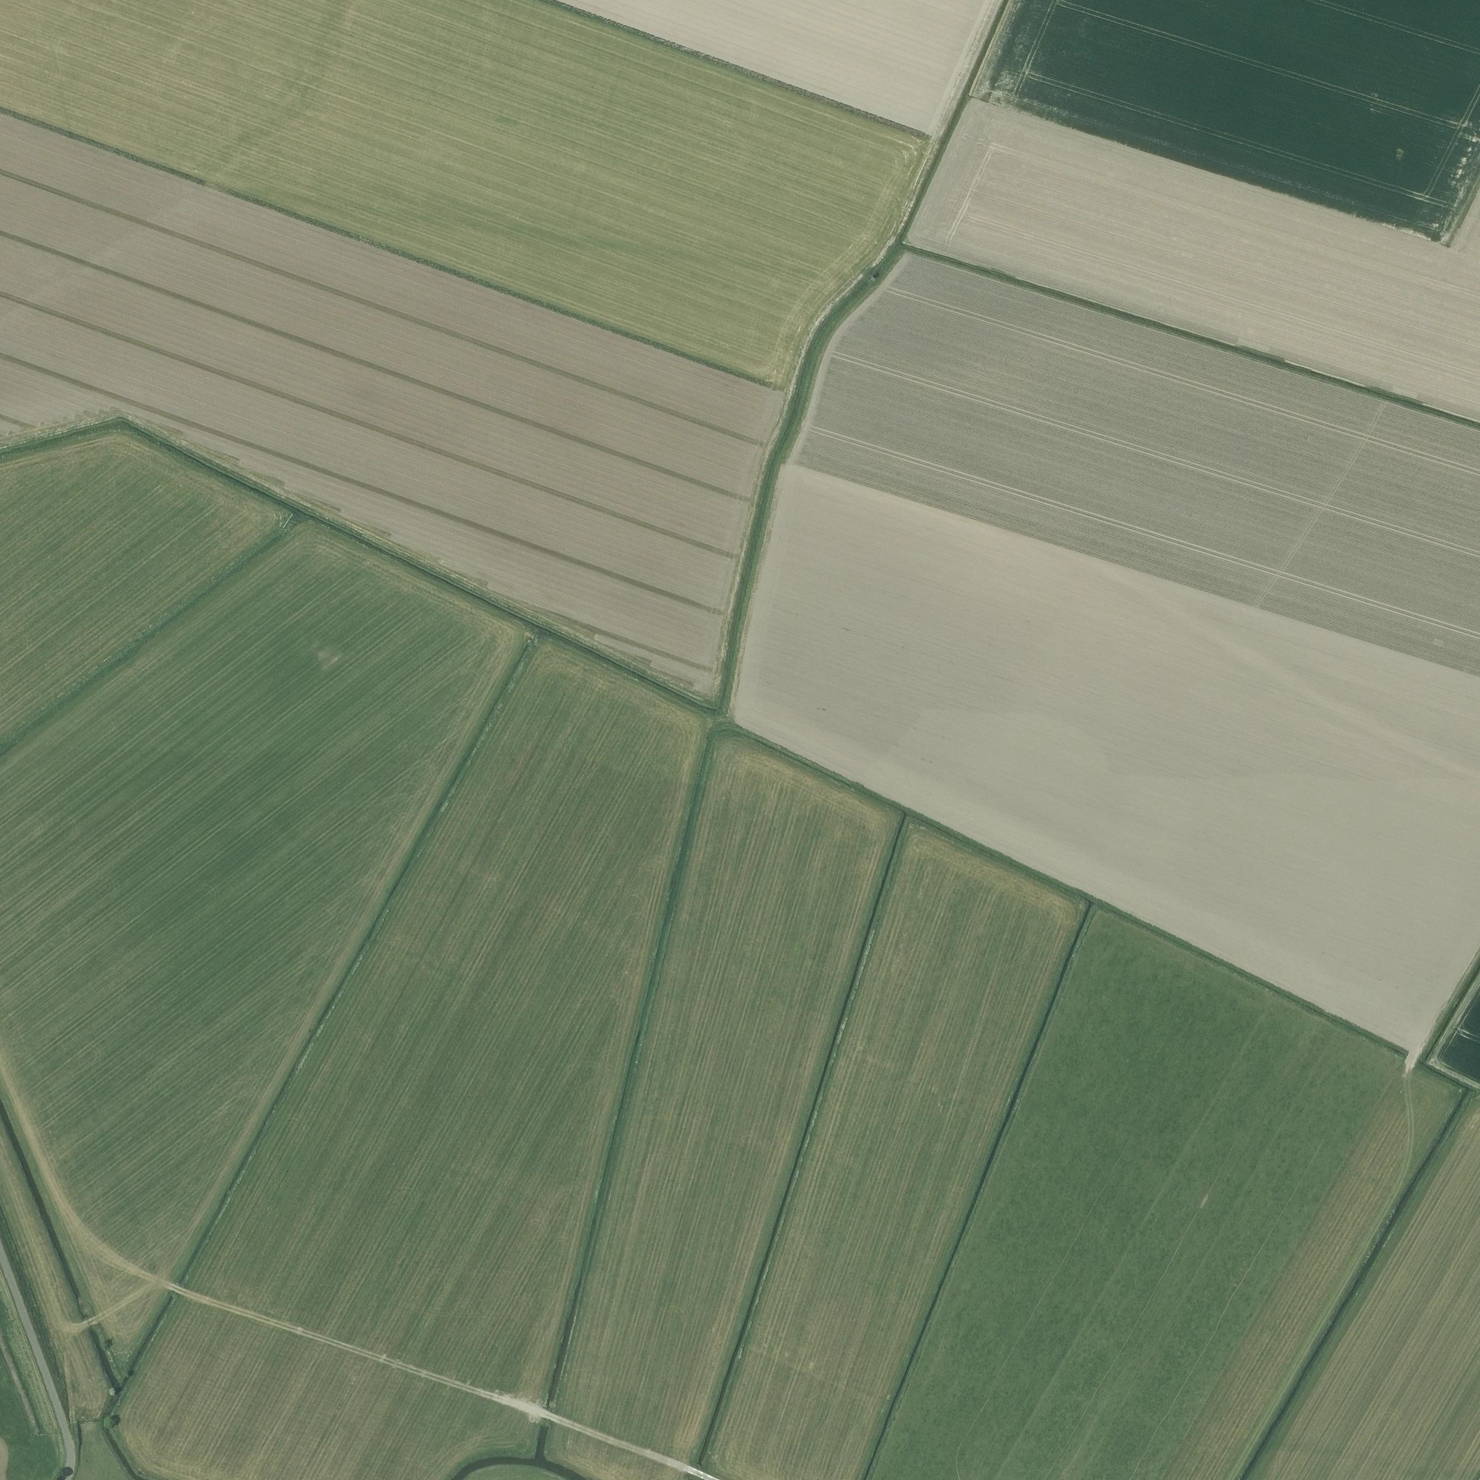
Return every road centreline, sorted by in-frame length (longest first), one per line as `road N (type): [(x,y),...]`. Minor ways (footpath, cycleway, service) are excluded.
road 1 (unclassified): [(64,1479),(68,1438),(0,1251)]

